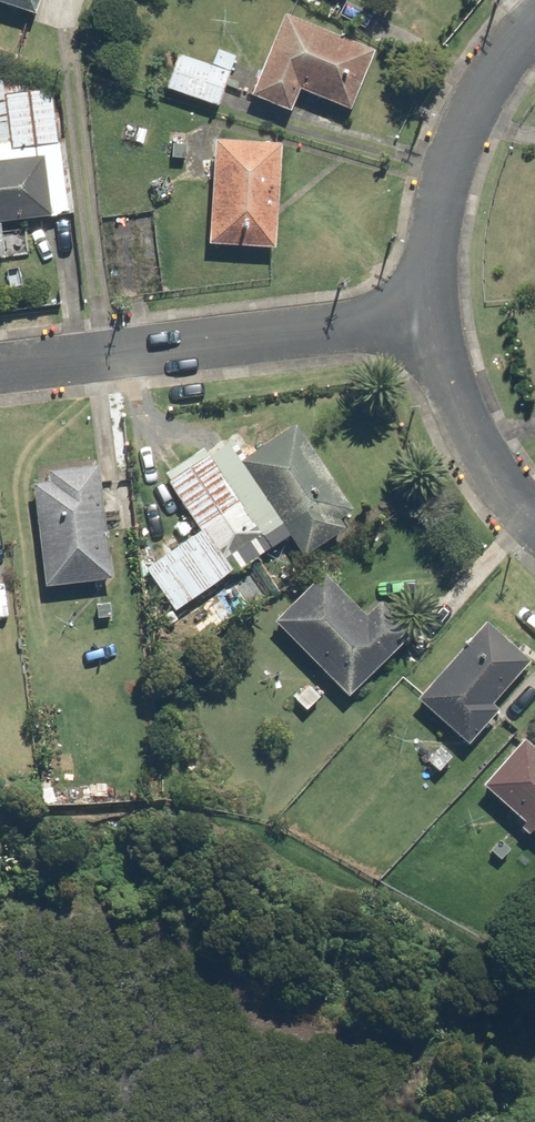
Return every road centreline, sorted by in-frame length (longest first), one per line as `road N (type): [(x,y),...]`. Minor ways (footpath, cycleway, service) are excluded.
road 1 (residential): [(0,369),(431,315)]
road 2 (residential): [(534,27),(483,87),(449,154),(431,315)]
road 3 (residential): [(431,315),(469,441),(534,520)]

